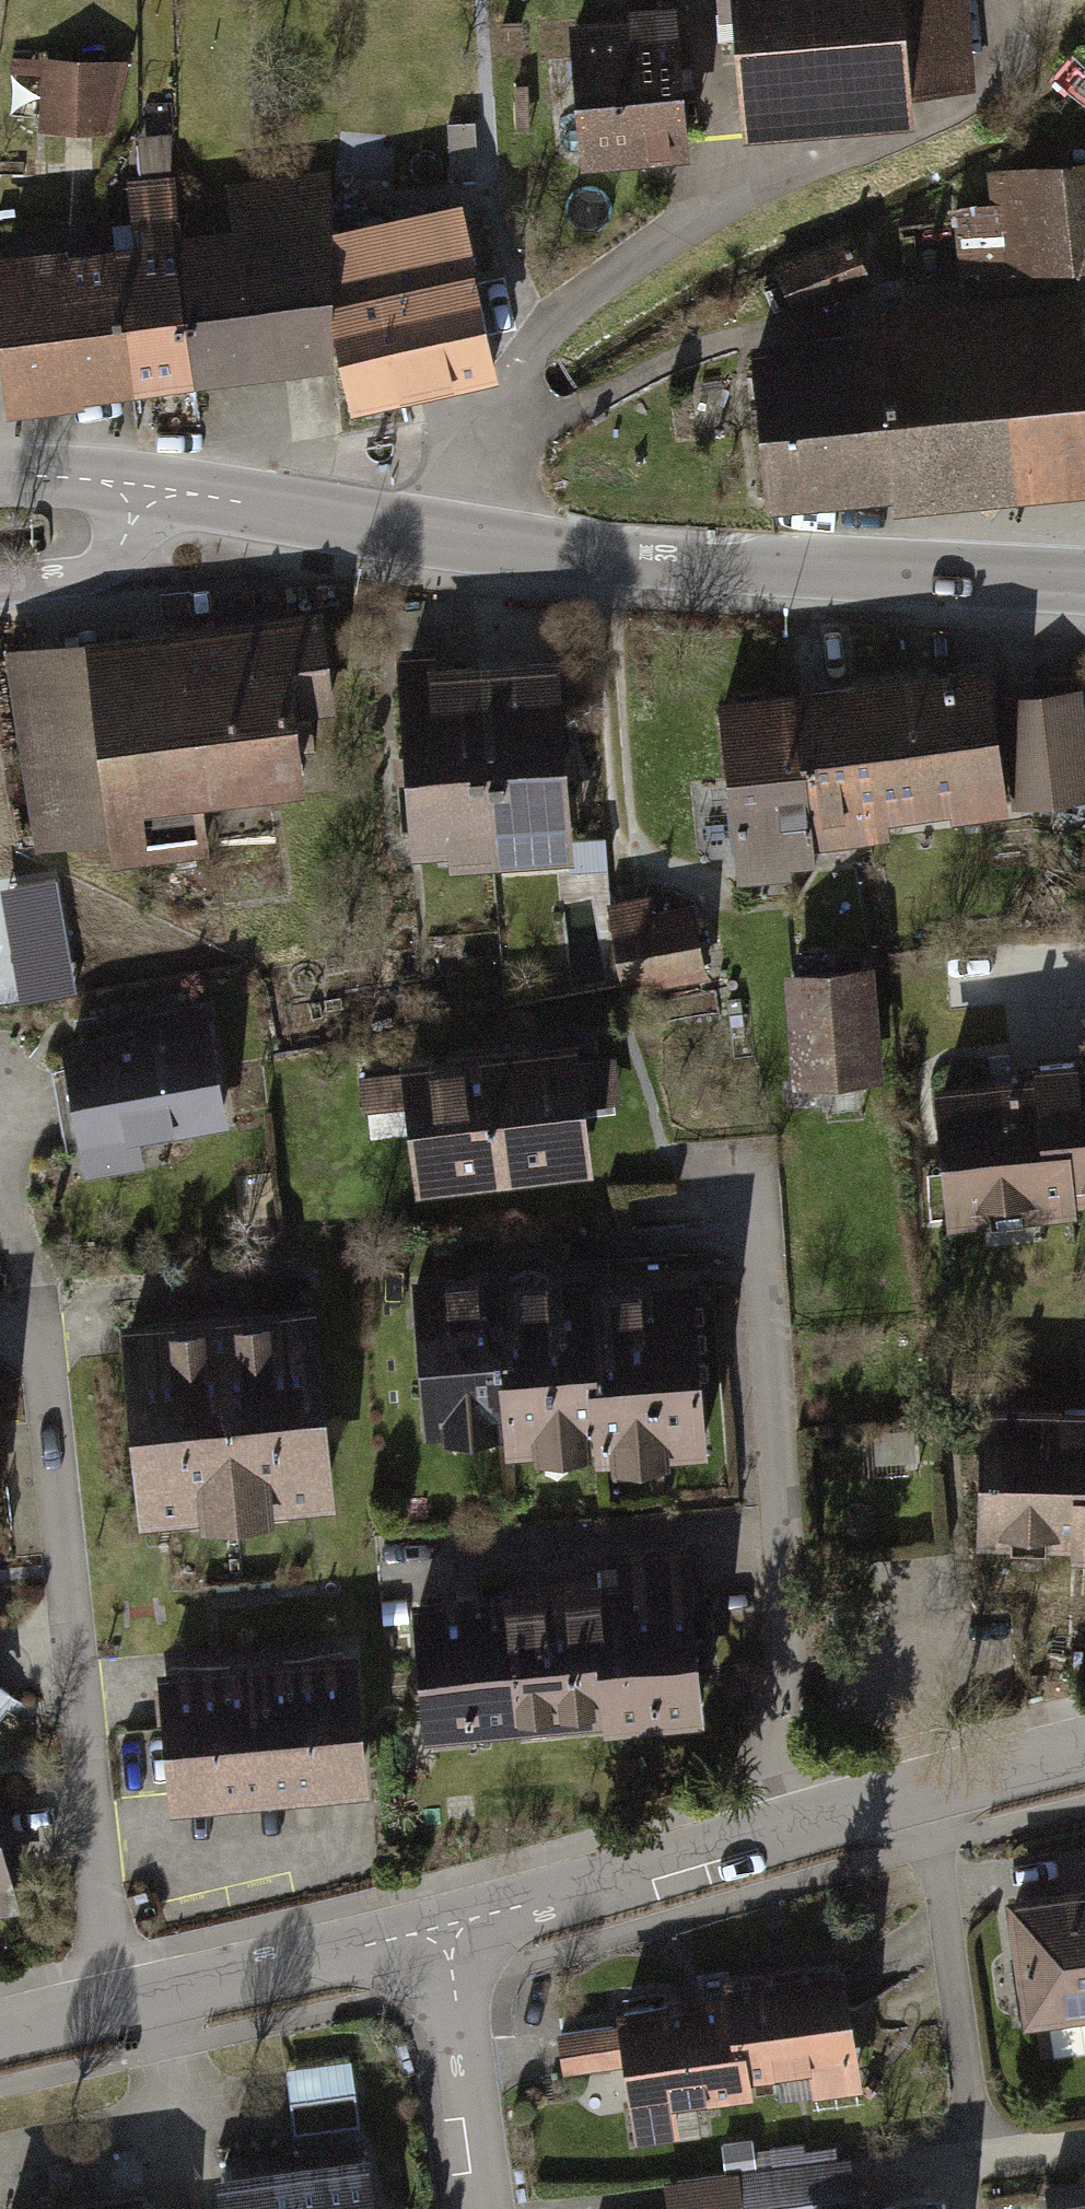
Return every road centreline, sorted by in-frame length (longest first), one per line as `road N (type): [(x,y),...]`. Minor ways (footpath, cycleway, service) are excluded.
road 1 (secondary): [(0,480),(142,484),(530,549),(1084,582)]
road 2 (residential): [(446,1931),(920,1793),(1084,1754)]
road 3 (residential): [(0,2040),(446,1931)]
road 4 (residential): [(446,1931),(482,2208)]

